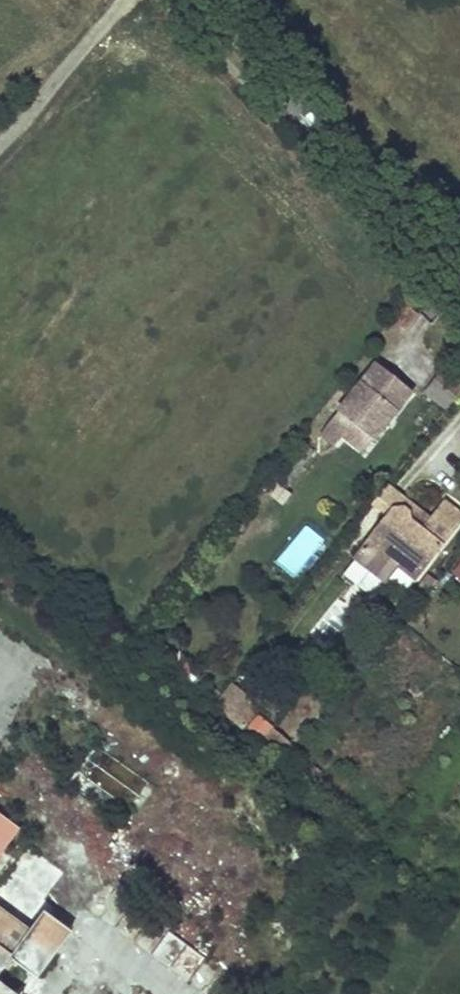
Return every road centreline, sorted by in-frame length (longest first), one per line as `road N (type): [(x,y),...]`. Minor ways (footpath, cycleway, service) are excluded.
road 1 (tertiary): [(186,0),(459,275)]
road 2 (track): [(0,144),(129,0)]

